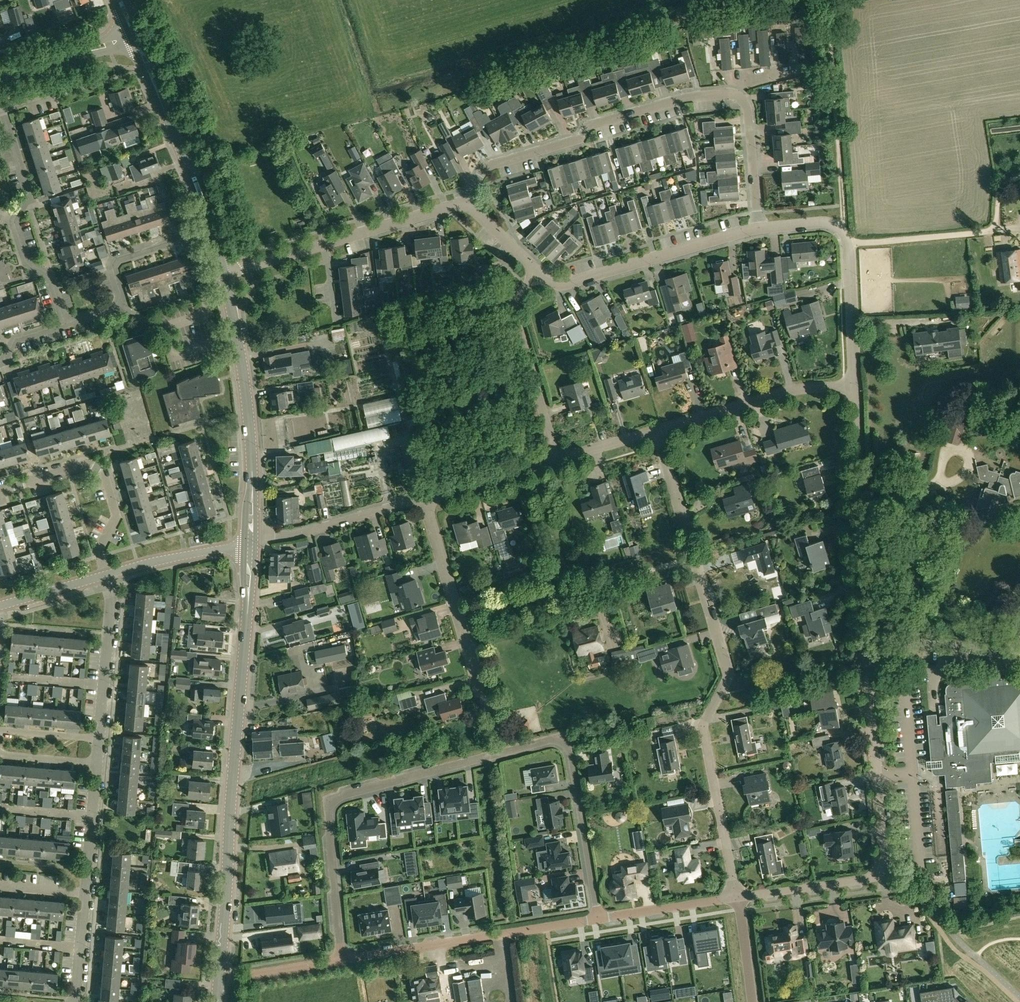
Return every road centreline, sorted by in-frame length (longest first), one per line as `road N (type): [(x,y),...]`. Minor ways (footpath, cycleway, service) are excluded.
road 1 (residential): [(341,961),(334,801),(552,739),(572,752),(599,919)]
road 2 (residential): [(738,896),(703,726),(729,675),(657,430)]
road 3 (residential): [(759,229),(746,106),(726,94),(589,127),(581,139),(487,167),(465,206)]
road 4 (secondary): [(220,978),(250,547)]
road 5 (secondary): [(251,537),(248,412),(222,274)]
road 6 (residential): [(865,647),(854,385)]
road 7 (residential): [(599,919),(341,961)]
road 8 (residential): [(465,206),(222,274)]
road 9 (residential): [(65,324),(49,273),(28,264),(15,222),(28,191),(1,106)]
road 10 (residential): [(854,385),(843,232),(826,223),(759,229)]
road 11 (track): [(843,232),(825,0)]
road 12 (residential): [(759,229),(564,285),(540,273)]
road 13 (residential): [(485,709),(424,498)]
road 14 (residential): [(0,490),(86,465),(105,474),(117,517),(100,551),(106,575)]
road 15 (residential): [(884,857),(865,647)]
road 16 (residential): [(657,430),(795,390),(854,385)]
road 17 (residential): [(557,459),(512,307),(540,273)]
road 18 (residential): [(251,537),(305,532),(424,498)]
road 19 (residential): [(65,324),(116,308),(116,258),(181,238)]
road 20 (residential): [(99,739),(106,575)]
road 21 (residential): [(884,857),(872,878),(738,896)]
road 22 (residential): [(865,647),(1019,647)]
road 23 (secondary): [(222,274),(172,130)]
road 24 (unclassified): [(106,575),(250,547)]
road 25 (track): [(848,245),(990,231)]
road 26 (residential): [(738,896),(599,919)]
road 27 (residential): [(424,498),(557,459)]
road 28 (residential): [(85,893),(97,764)]
road 29 (residential): [(341,961),(220,978)]

